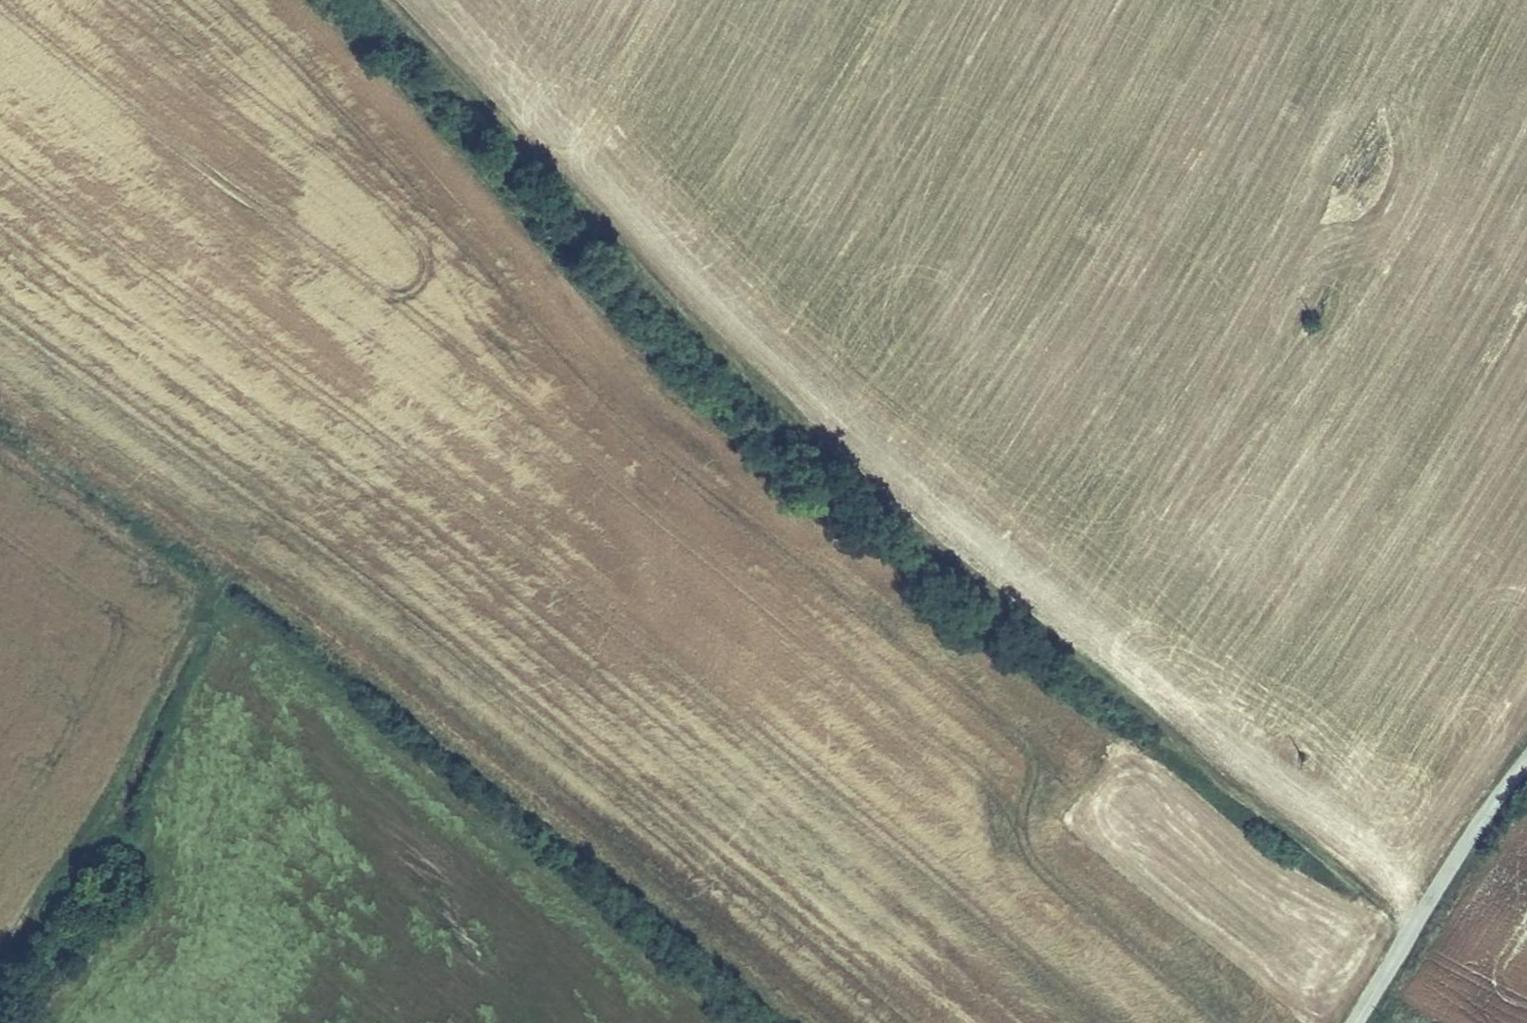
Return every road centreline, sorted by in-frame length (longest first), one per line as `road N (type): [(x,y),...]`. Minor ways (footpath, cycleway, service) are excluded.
road 1 (unclassified): [(1354,1022),(1474,826),(1526,757)]

